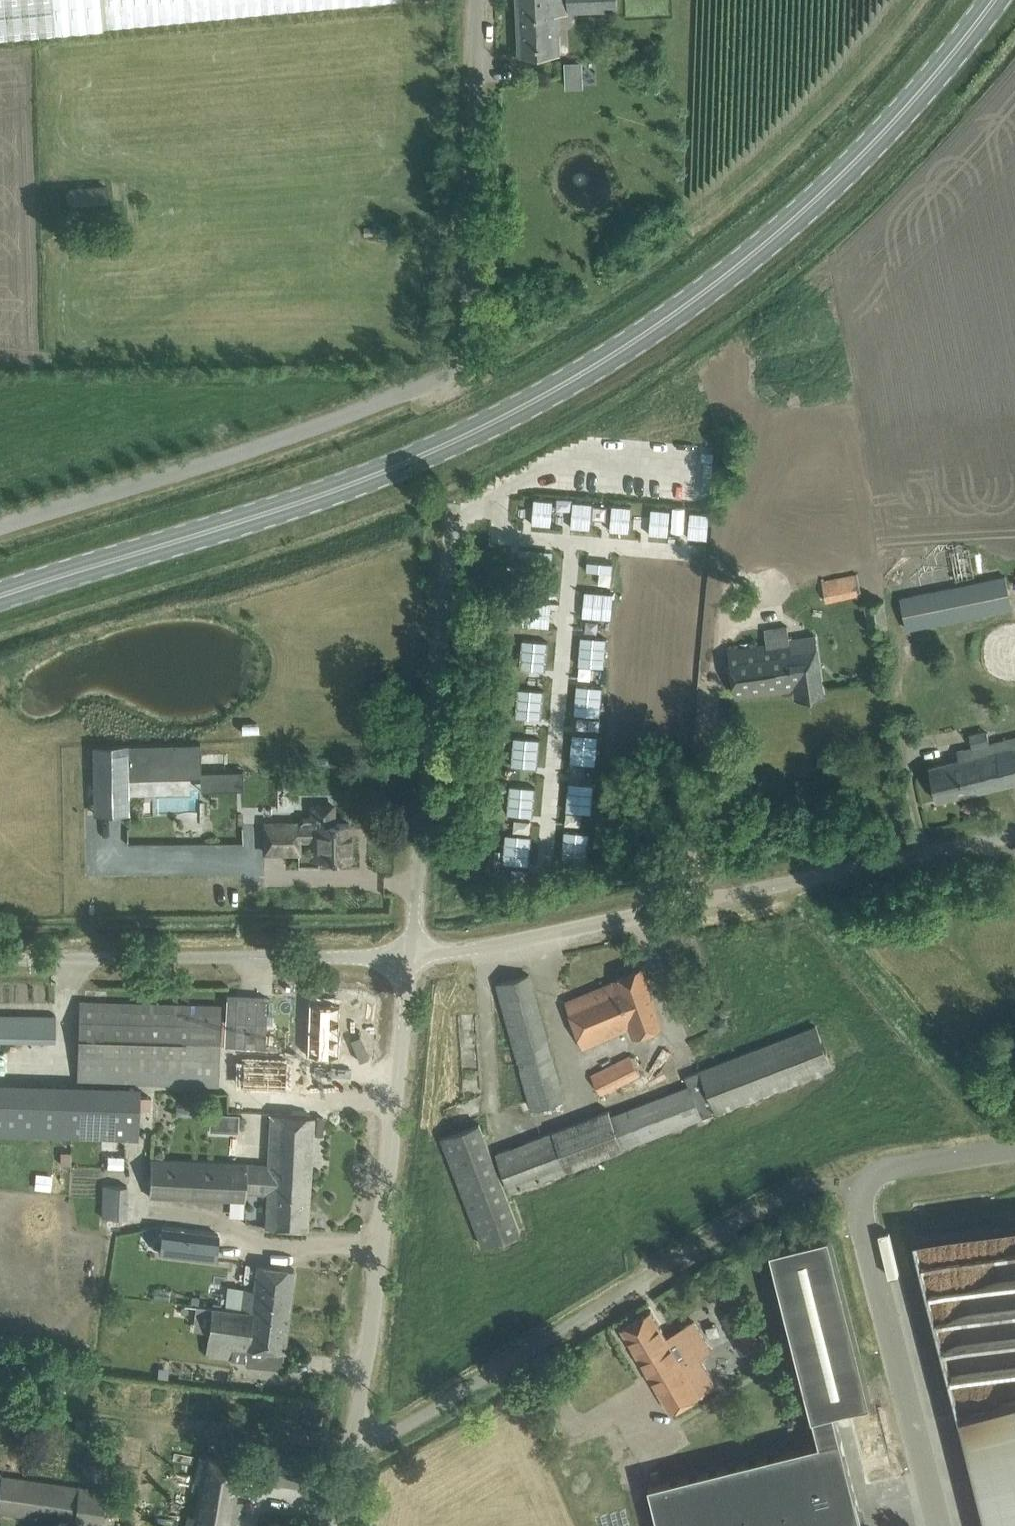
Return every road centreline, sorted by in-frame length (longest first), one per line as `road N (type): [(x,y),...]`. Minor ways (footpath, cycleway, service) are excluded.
road 1 (secondary): [(0,595),(370,475),(592,367),(672,315),(828,188),(993,0)]
road 2 (unclassified): [(0,527),(362,410),(451,372),(468,340),(477,0)]
road 3 (unclassified): [(413,961),(1014,832)]
road 4 (unclassified): [(349,1456),(750,1218),(856,1176)]
road 5 (unclassified): [(349,1456),(369,1375),(413,961)]
road 6 (unclassified): [(413,961),(455,513)]
road 7 (unclassified): [(0,959),(413,961)]
road 8 (unclassified): [(941,1525),(856,1176)]
road 9 (unclassified): [(856,1176),(1014,1151)]

